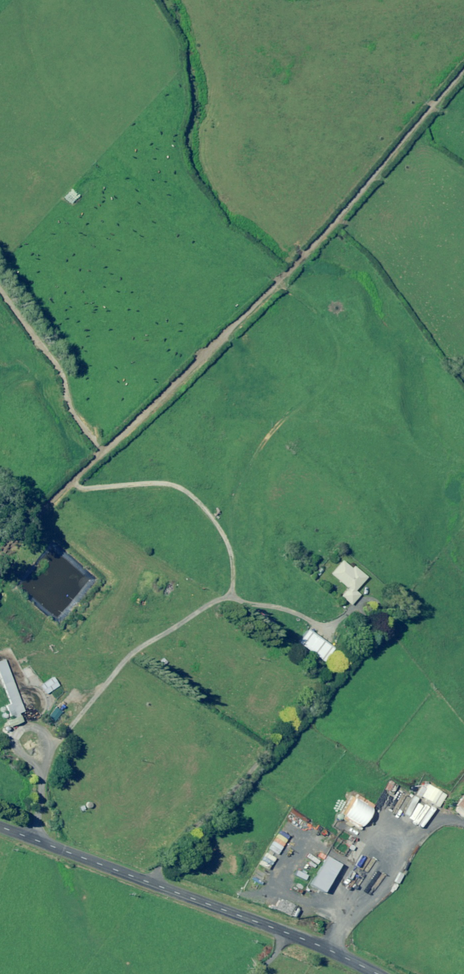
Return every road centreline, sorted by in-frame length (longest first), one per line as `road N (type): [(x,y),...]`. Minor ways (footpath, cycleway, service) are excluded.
road 1 (track): [(463,73),(308,256),(98,446)]
road 2 (unclassified): [(0,824),(377,973)]
road 3 (track): [(98,446),(70,416),(64,373),(0,286)]
road 4 (track): [(98,446),(0,557)]

